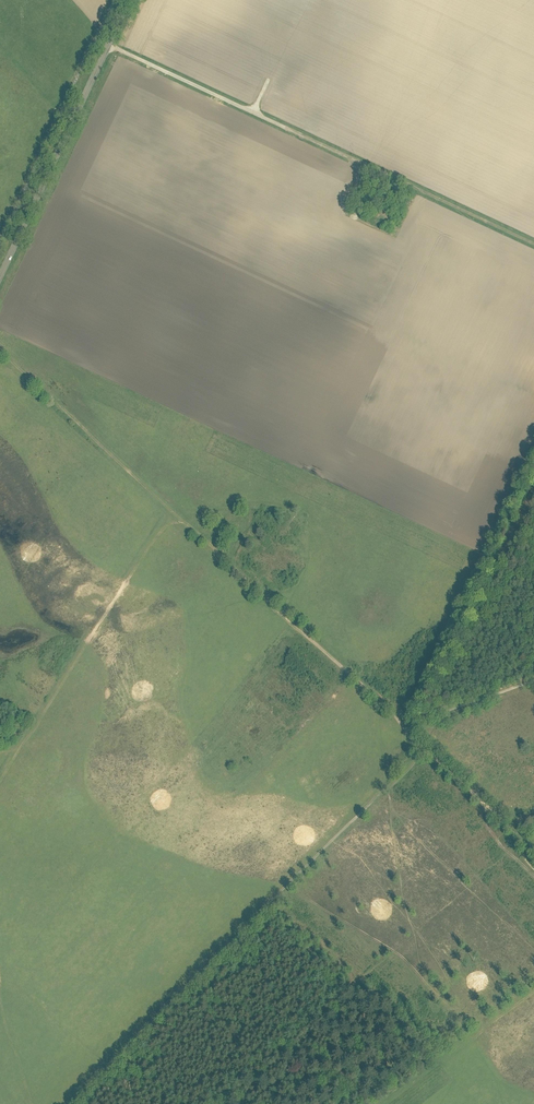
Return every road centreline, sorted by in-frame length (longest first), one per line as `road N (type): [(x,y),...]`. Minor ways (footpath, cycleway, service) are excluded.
road 1 (track): [(0,352),(405,727)]
road 2 (track): [(109,46),(533,243)]
road 3 (track): [(427,748),(108,1062)]
road 4 (track): [(533,442),(401,723)]
road 5 (tertiary): [(0,277),(130,0)]
road 6 (track): [(405,727),(533,681)]

